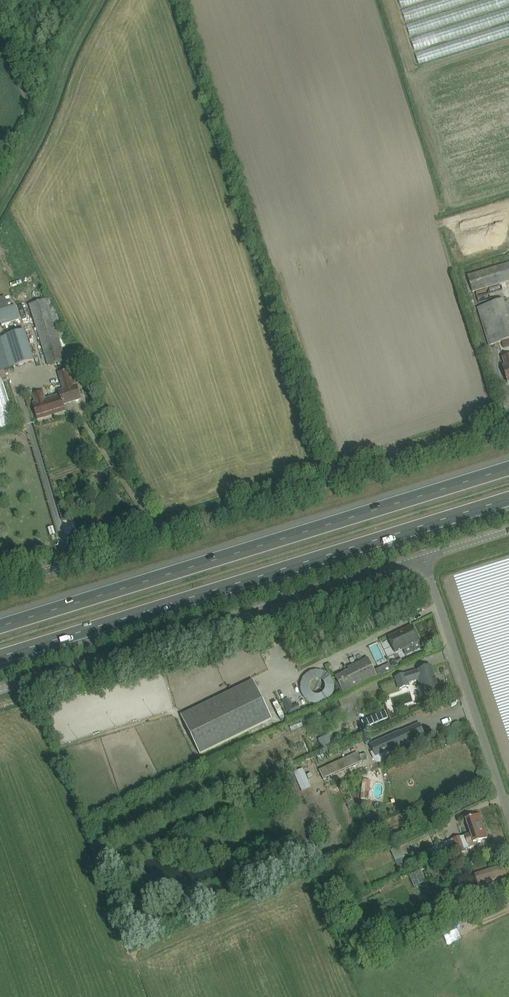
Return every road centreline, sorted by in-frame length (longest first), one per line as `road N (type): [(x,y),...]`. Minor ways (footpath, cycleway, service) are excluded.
road 1 (unclassified): [(0,582),(508,421)]
road 2 (motorway): [(0,656),(508,498)]
road 3 (motorway): [(508,468),(0,625)]
road 4 (unclassified): [(423,557),(0,688)]
road 5 (unclassified): [(508,819),(423,557)]

